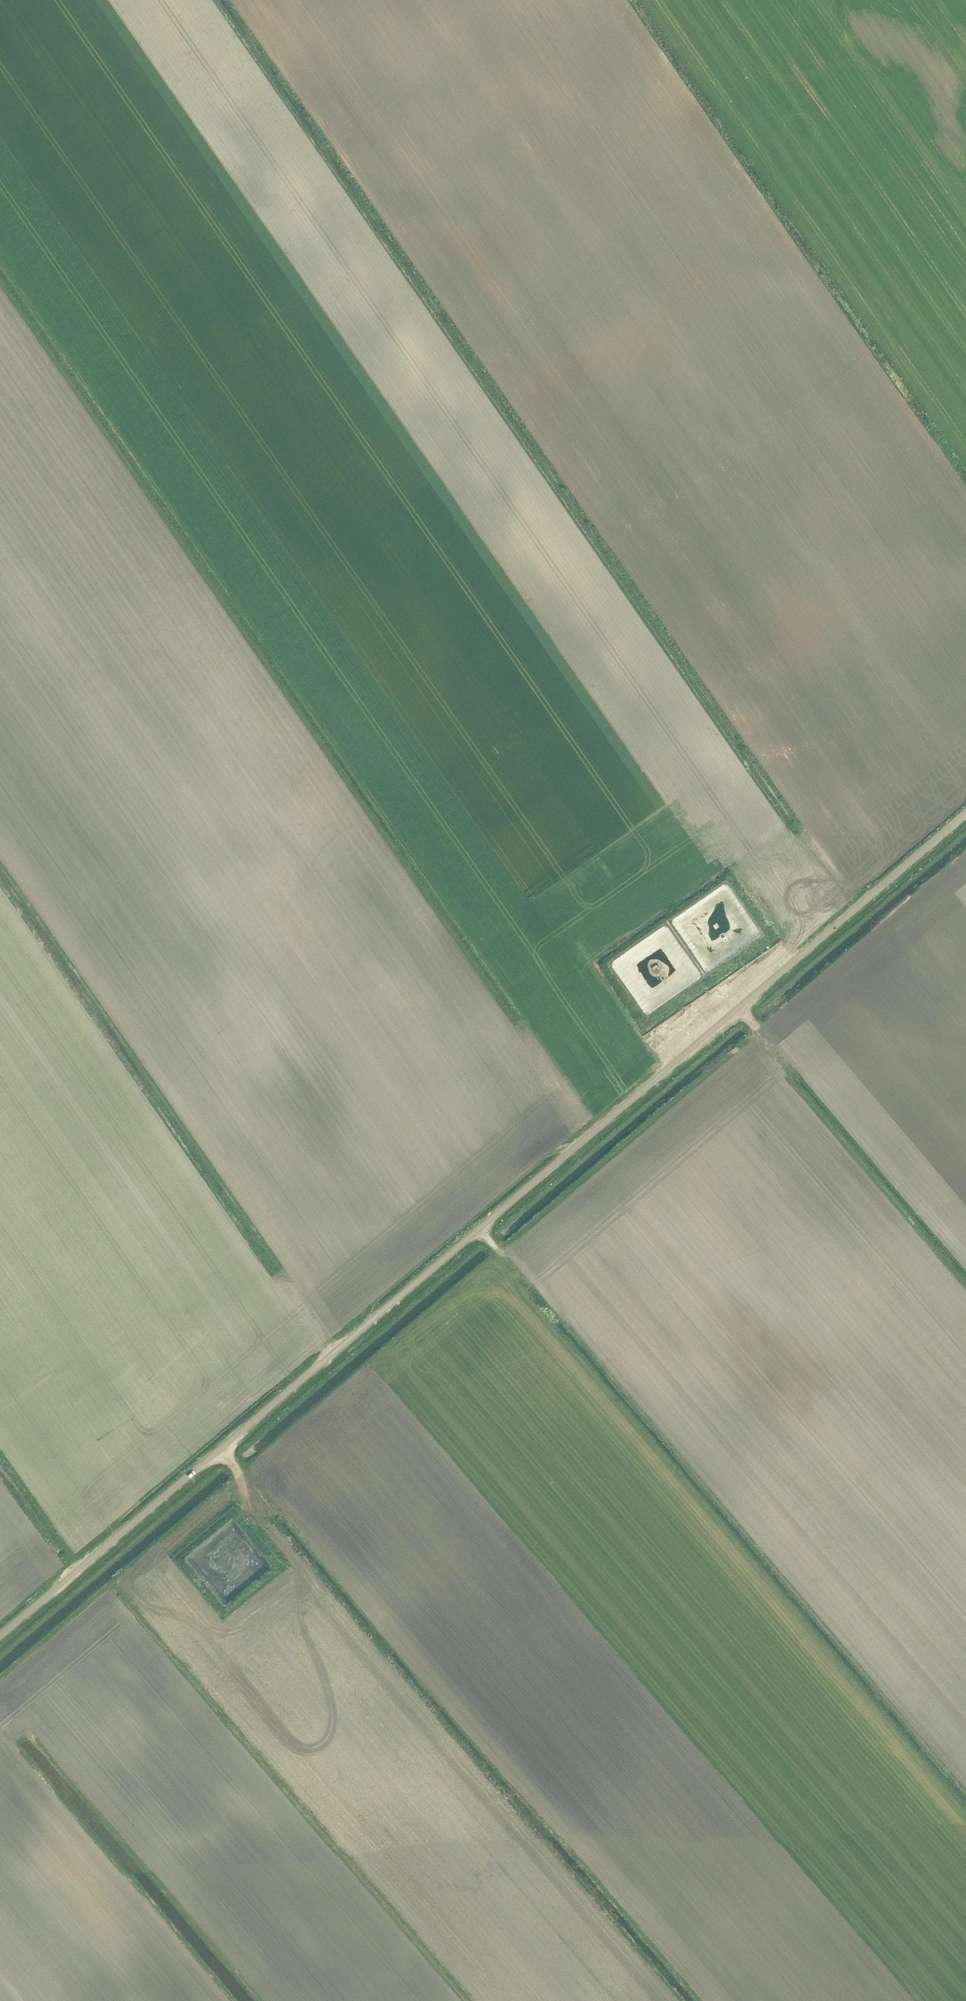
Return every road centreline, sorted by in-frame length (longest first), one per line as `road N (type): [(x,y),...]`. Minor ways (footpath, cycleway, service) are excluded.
road 1 (unclassified): [(965,812),(0,1633)]

